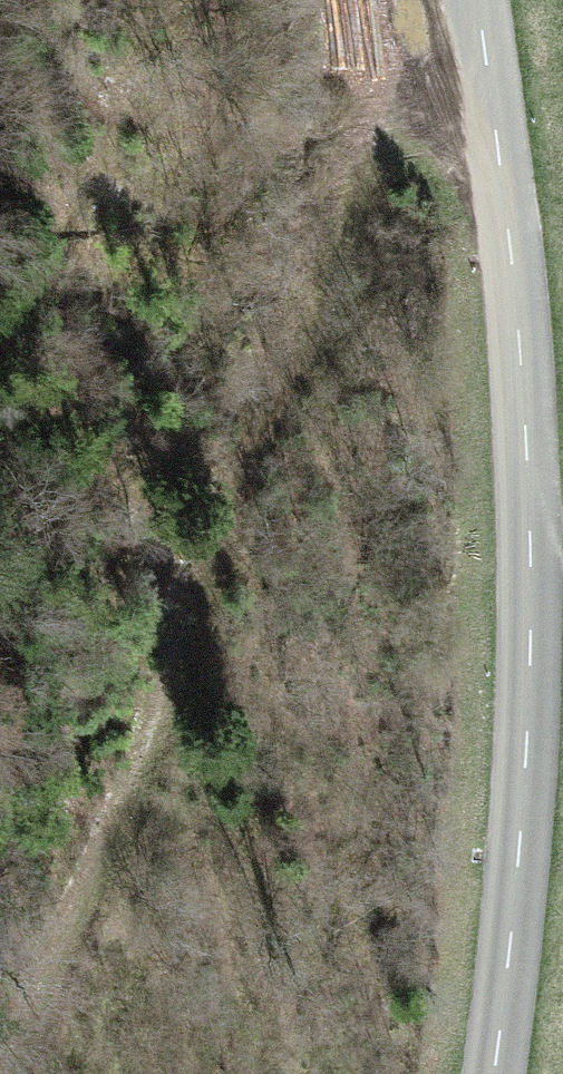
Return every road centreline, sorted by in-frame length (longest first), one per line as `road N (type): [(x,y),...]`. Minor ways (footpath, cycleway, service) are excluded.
road 1 (track): [(45,1073),(97,965),(323,155),(446,0)]
road 2 (secondary): [(499,1073),(528,711),(526,435),(480,0)]

